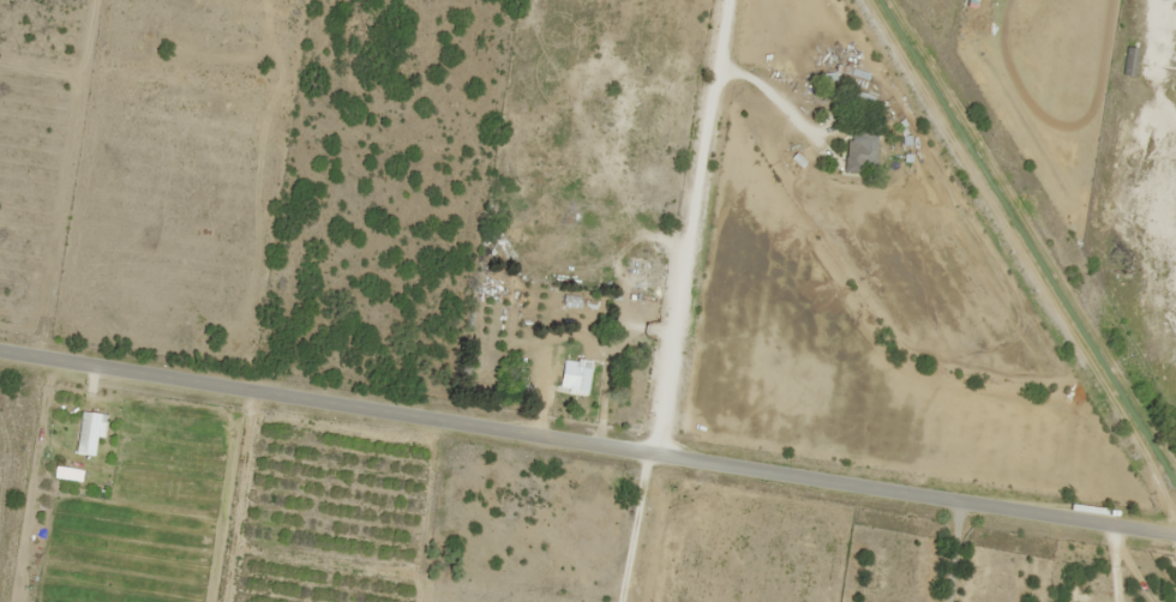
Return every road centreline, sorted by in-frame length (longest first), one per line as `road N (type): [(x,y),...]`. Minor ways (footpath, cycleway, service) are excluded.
road 1 (residential): [(0,359),(421,431),(1175,541)]

